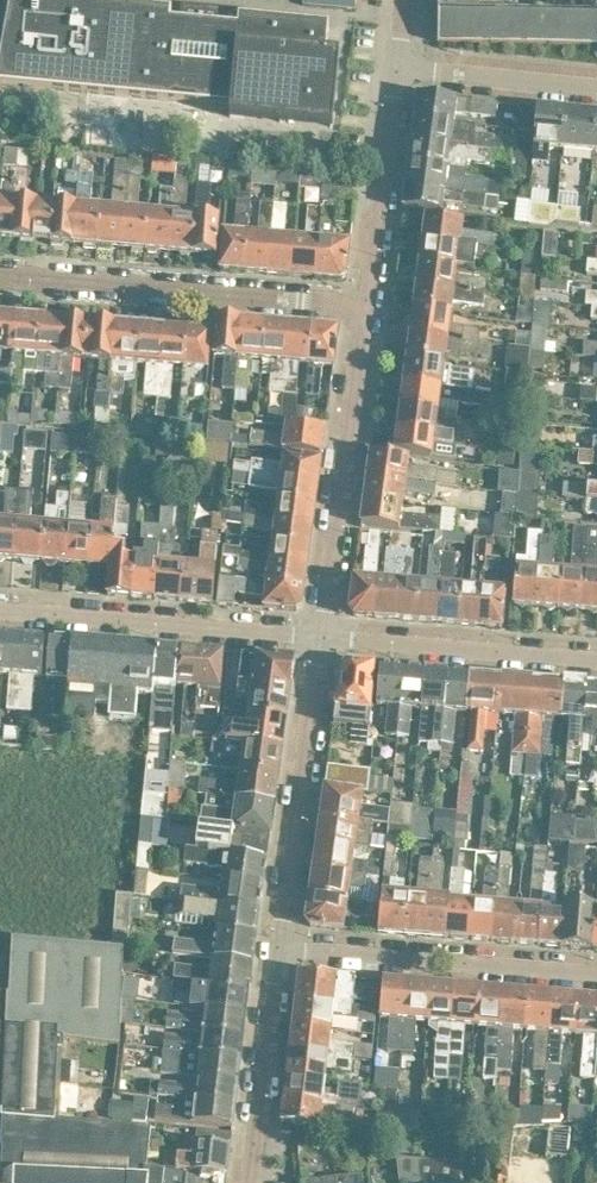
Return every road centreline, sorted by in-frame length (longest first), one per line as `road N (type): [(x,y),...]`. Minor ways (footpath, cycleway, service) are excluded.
road 1 (residential): [(0,276),(367,310)]
road 2 (residential): [(367,310),(320,638)]
road 3 (residential): [(320,638),(0,610)]
road 4 (residential): [(596,974),(279,947)]
road 5 (residential): [(320,638),(279,947)]
road 6 (residential): [(596,660),(320,638)]
road 7 (residential): [(396,67),(367,310)]
road 8 (residential): [(279,947),(250,1182)]
road 9 (residential): [(596,90),(396,67)]

